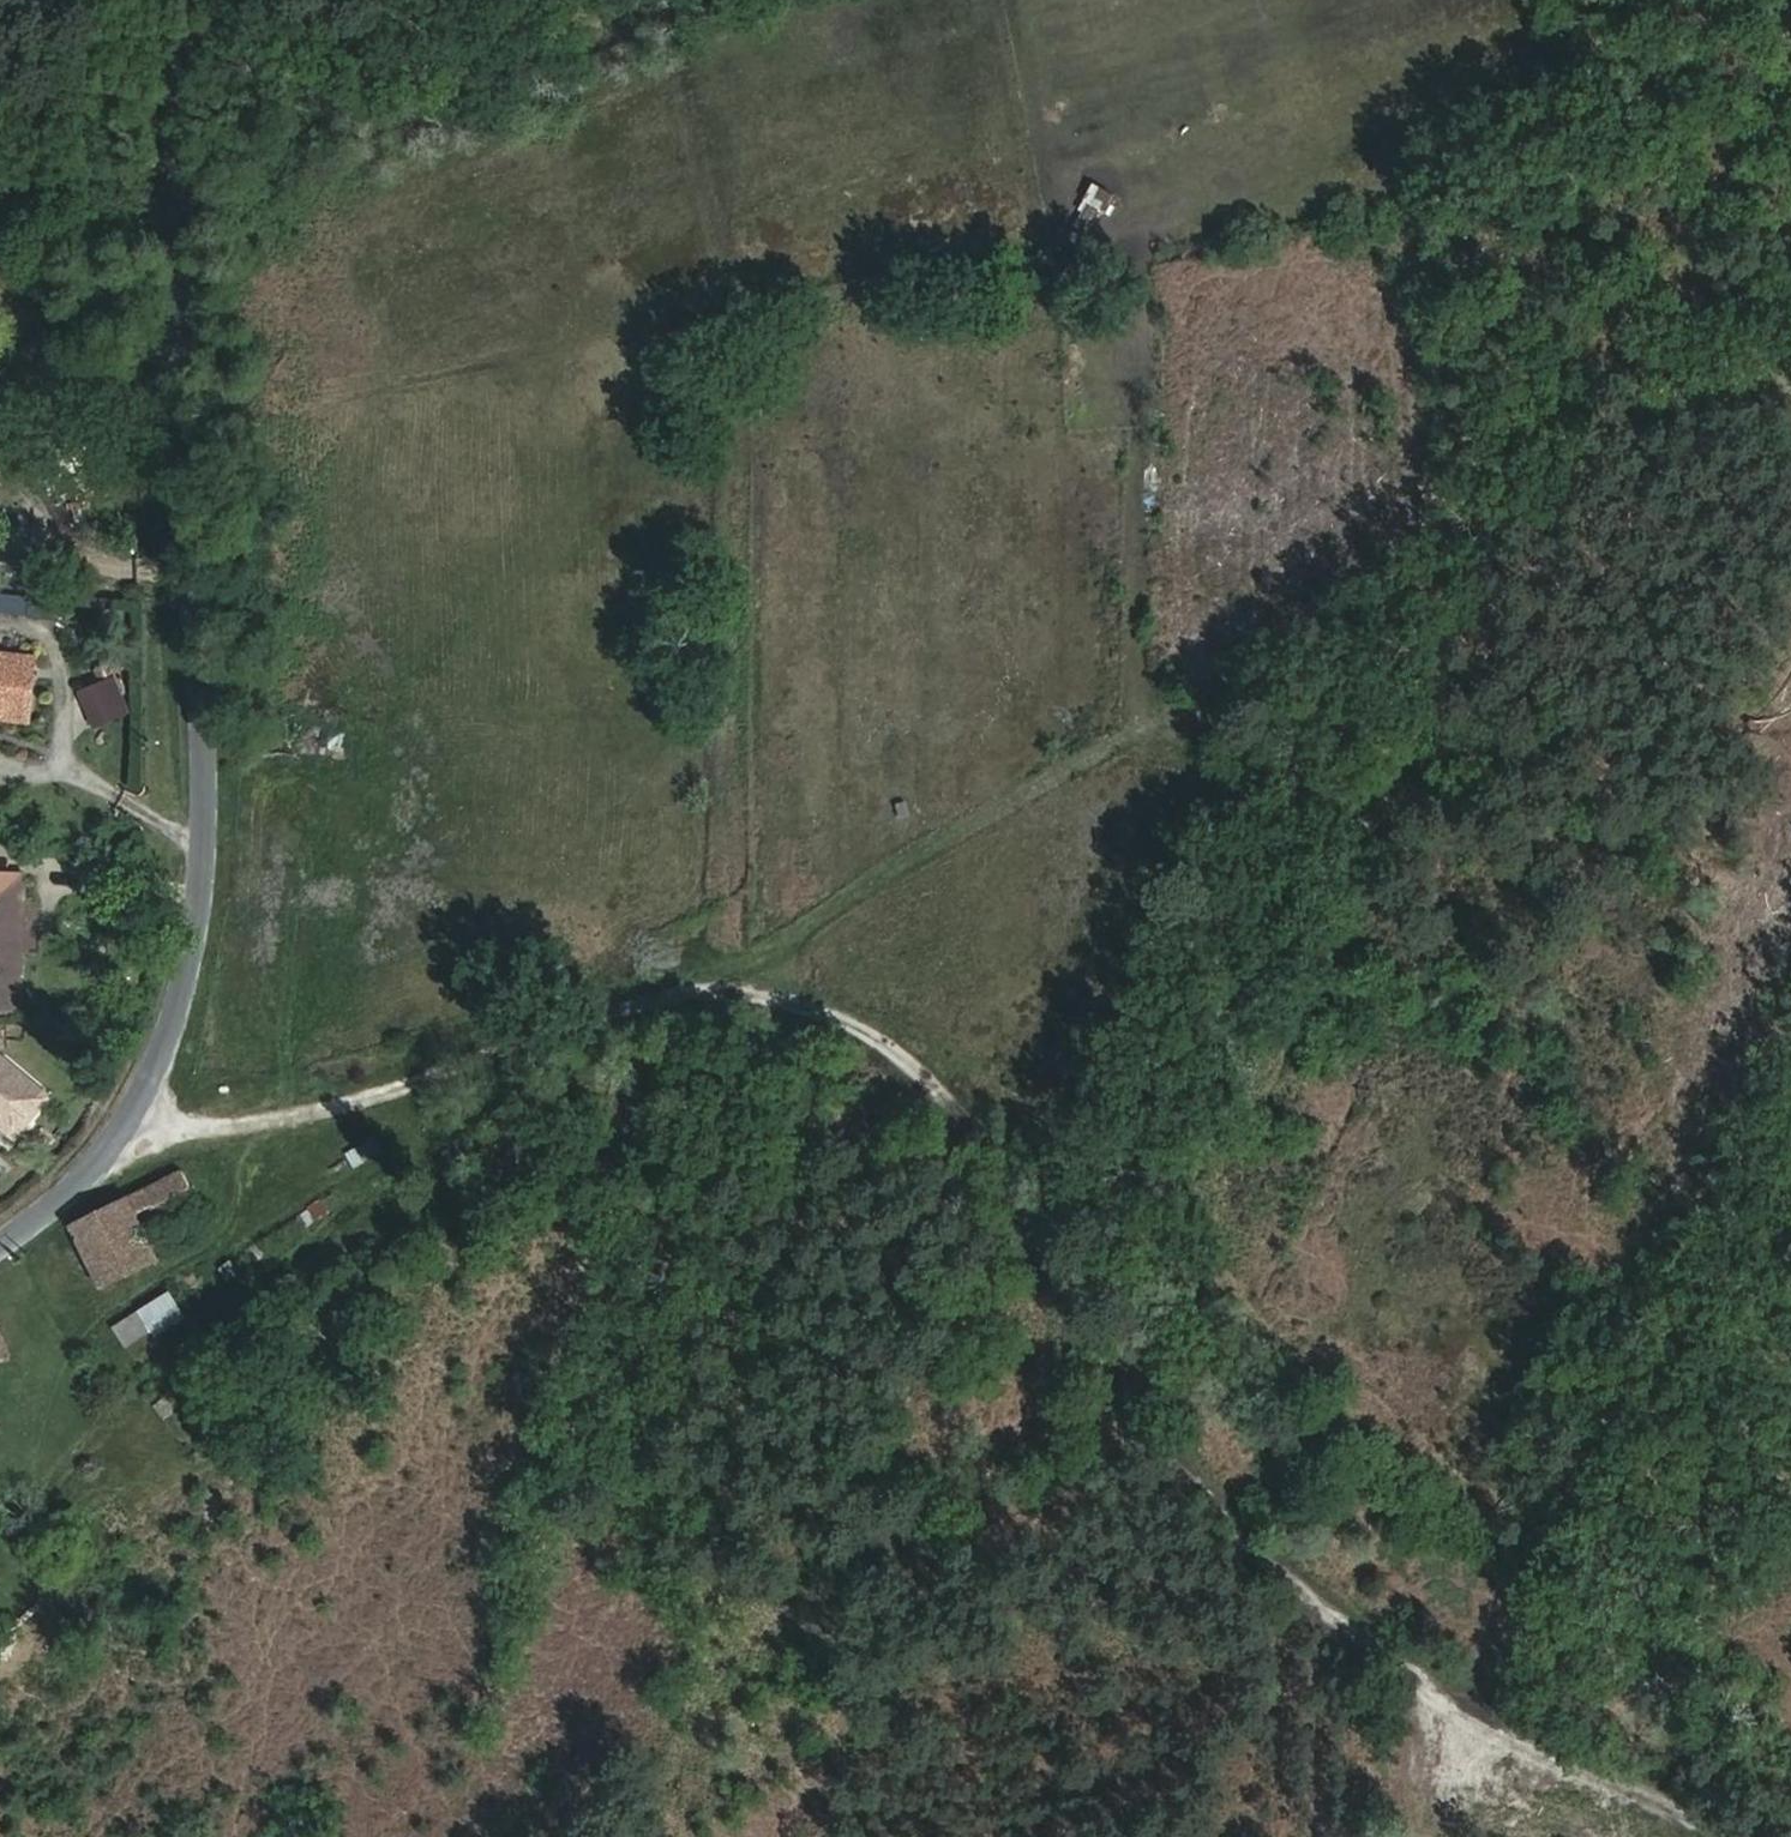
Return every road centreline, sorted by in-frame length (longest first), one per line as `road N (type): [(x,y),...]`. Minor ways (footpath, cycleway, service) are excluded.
road 1 (track): [(130,1112),(694,1027),(826,1023),(915,1078),(1248,1540),(1327,1604),(1714,1836)]
road 2 (tertiary): [(0,1245),(130,1112),(175,1025),(201,913),(210,796),(177,0)]

